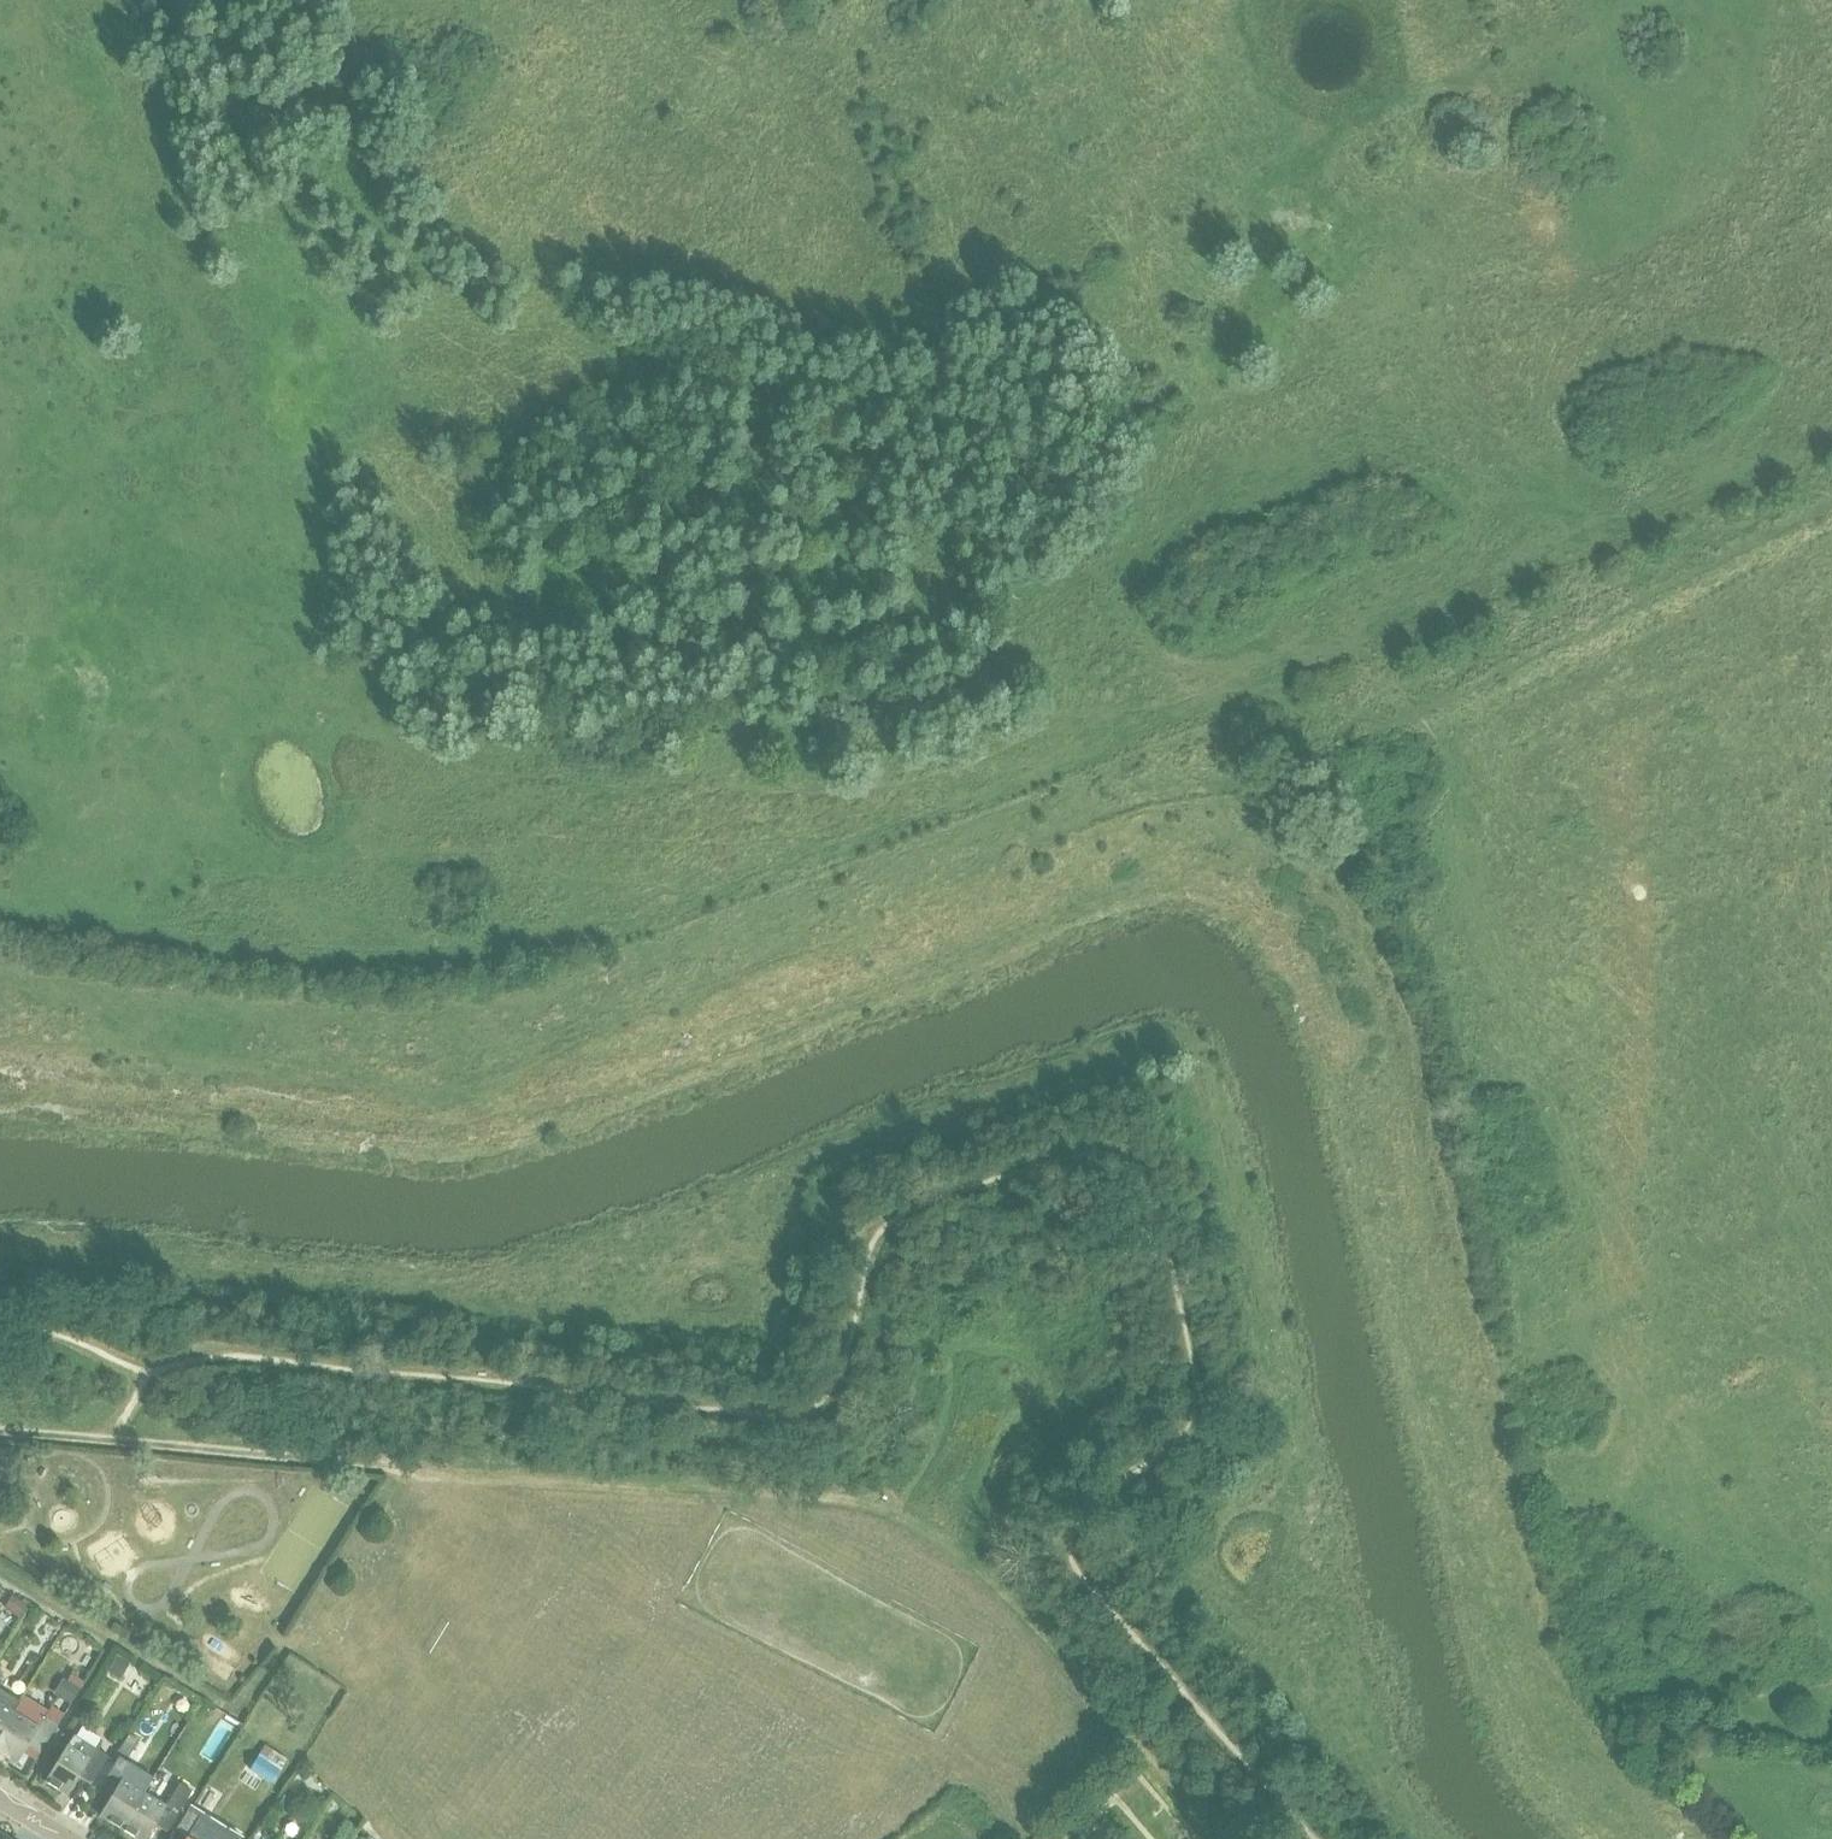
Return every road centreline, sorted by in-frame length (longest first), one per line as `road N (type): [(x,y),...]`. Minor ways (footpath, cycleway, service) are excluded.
road 1 (track): [(0,1431),(394,1467)]

